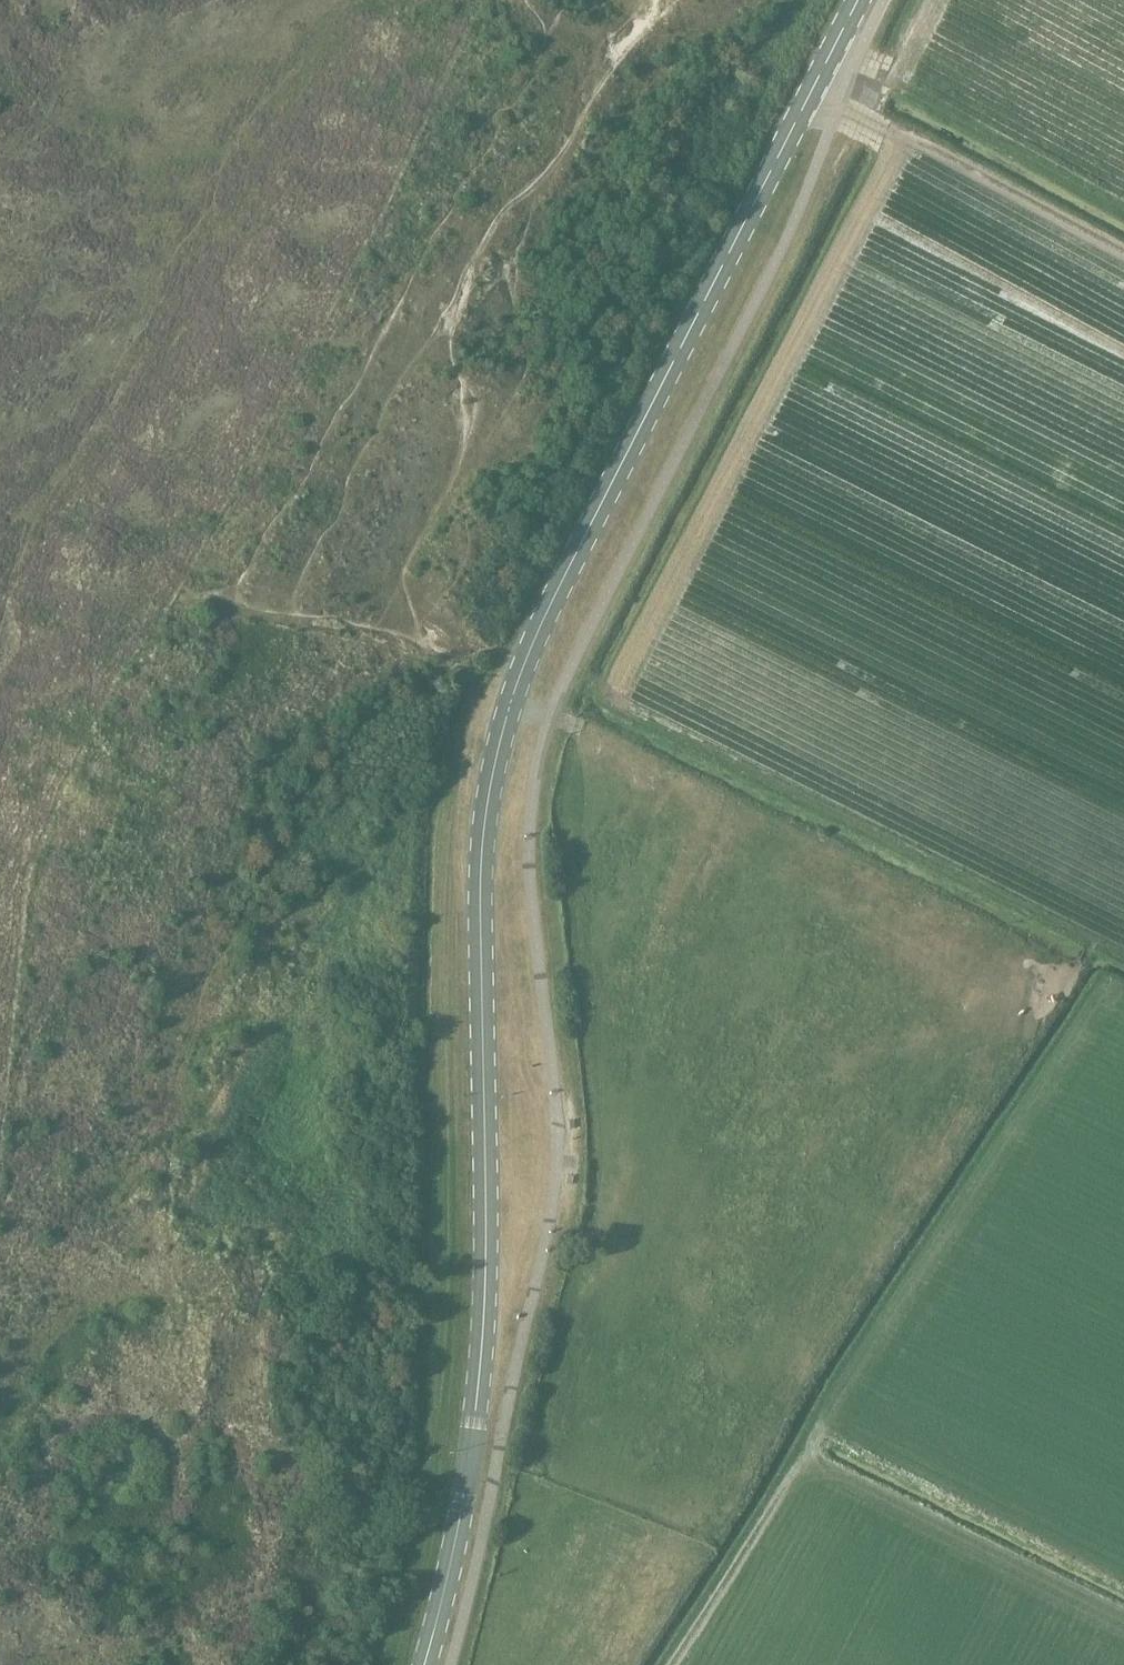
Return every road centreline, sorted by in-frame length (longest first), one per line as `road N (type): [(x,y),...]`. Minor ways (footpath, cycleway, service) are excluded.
road 1 (secondary): [(422,1664),(461,1496),(483,1341),(482,848),(491,773),(525,664),(598,511),(859,0)]
road 2 (track): [(799,1454),(1099,988)]
road 3 (track): [(799,1454),(1123,1620)]
road 4 (track): [(1123,258),(938,156),(809,99)]
road 5 (track): [(670,1664),(799,1454)]

